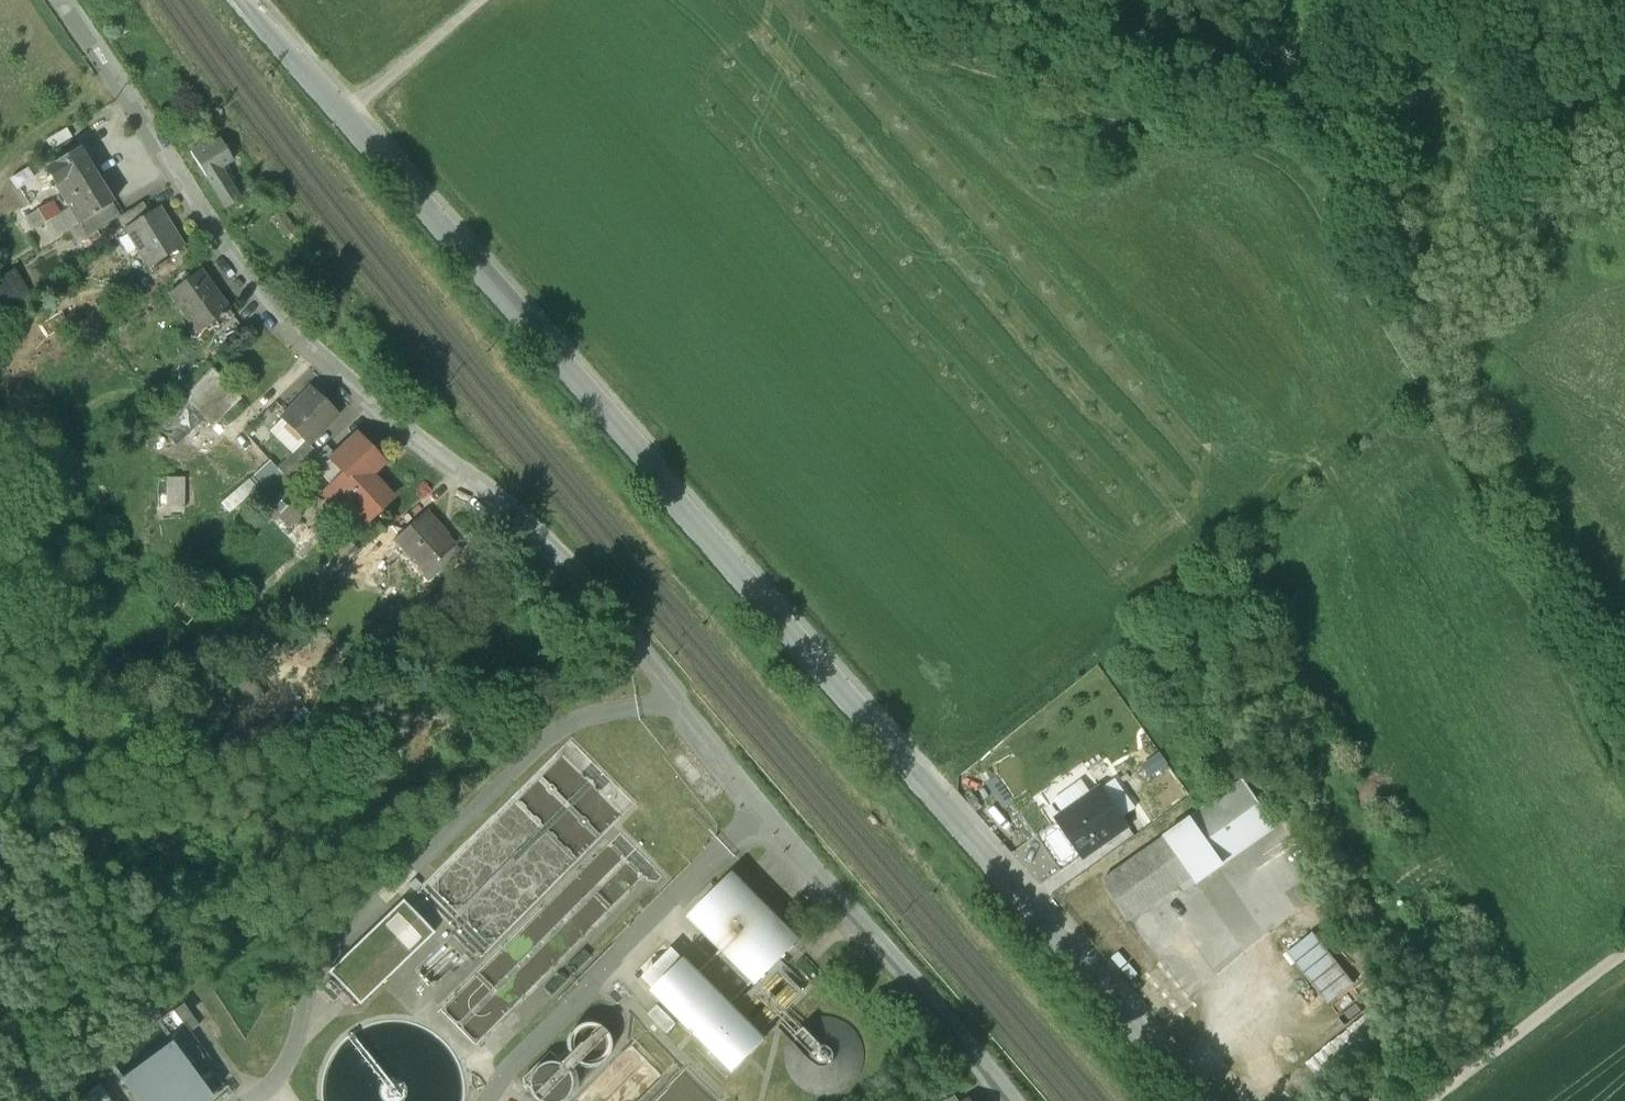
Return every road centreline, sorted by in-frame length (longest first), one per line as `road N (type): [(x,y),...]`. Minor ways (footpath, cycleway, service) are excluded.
road 1 (residential): [(1202,1100),(936,786),(241,0)]
road 2 (residential): [(1011,1100),(598,609),(284,310),(199,204),(58,0)]
road 3 (track): [(831,0),(916,57),(1125,122),(1274,152),(1301,169),(1328,206),(1421,397),(1453,429),(1624,714)]
road 4 (track): [(936,786),(1421,397)]
road 5 (track): [(346,114),(476,0)]

